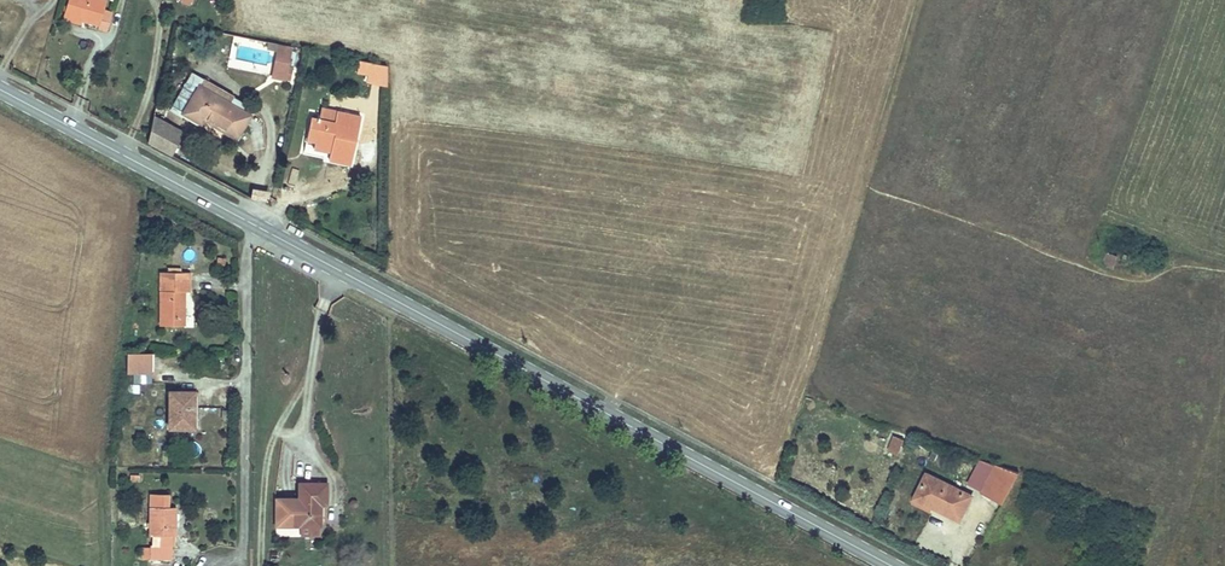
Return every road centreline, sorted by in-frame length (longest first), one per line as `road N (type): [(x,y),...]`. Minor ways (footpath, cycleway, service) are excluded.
road 1 (secondary): [(891,565),(258,227)]
road 2 (residential): [(258,227),(248,248),(241,561)]
road 3 (secondary): [(258,227),(0,90)]

